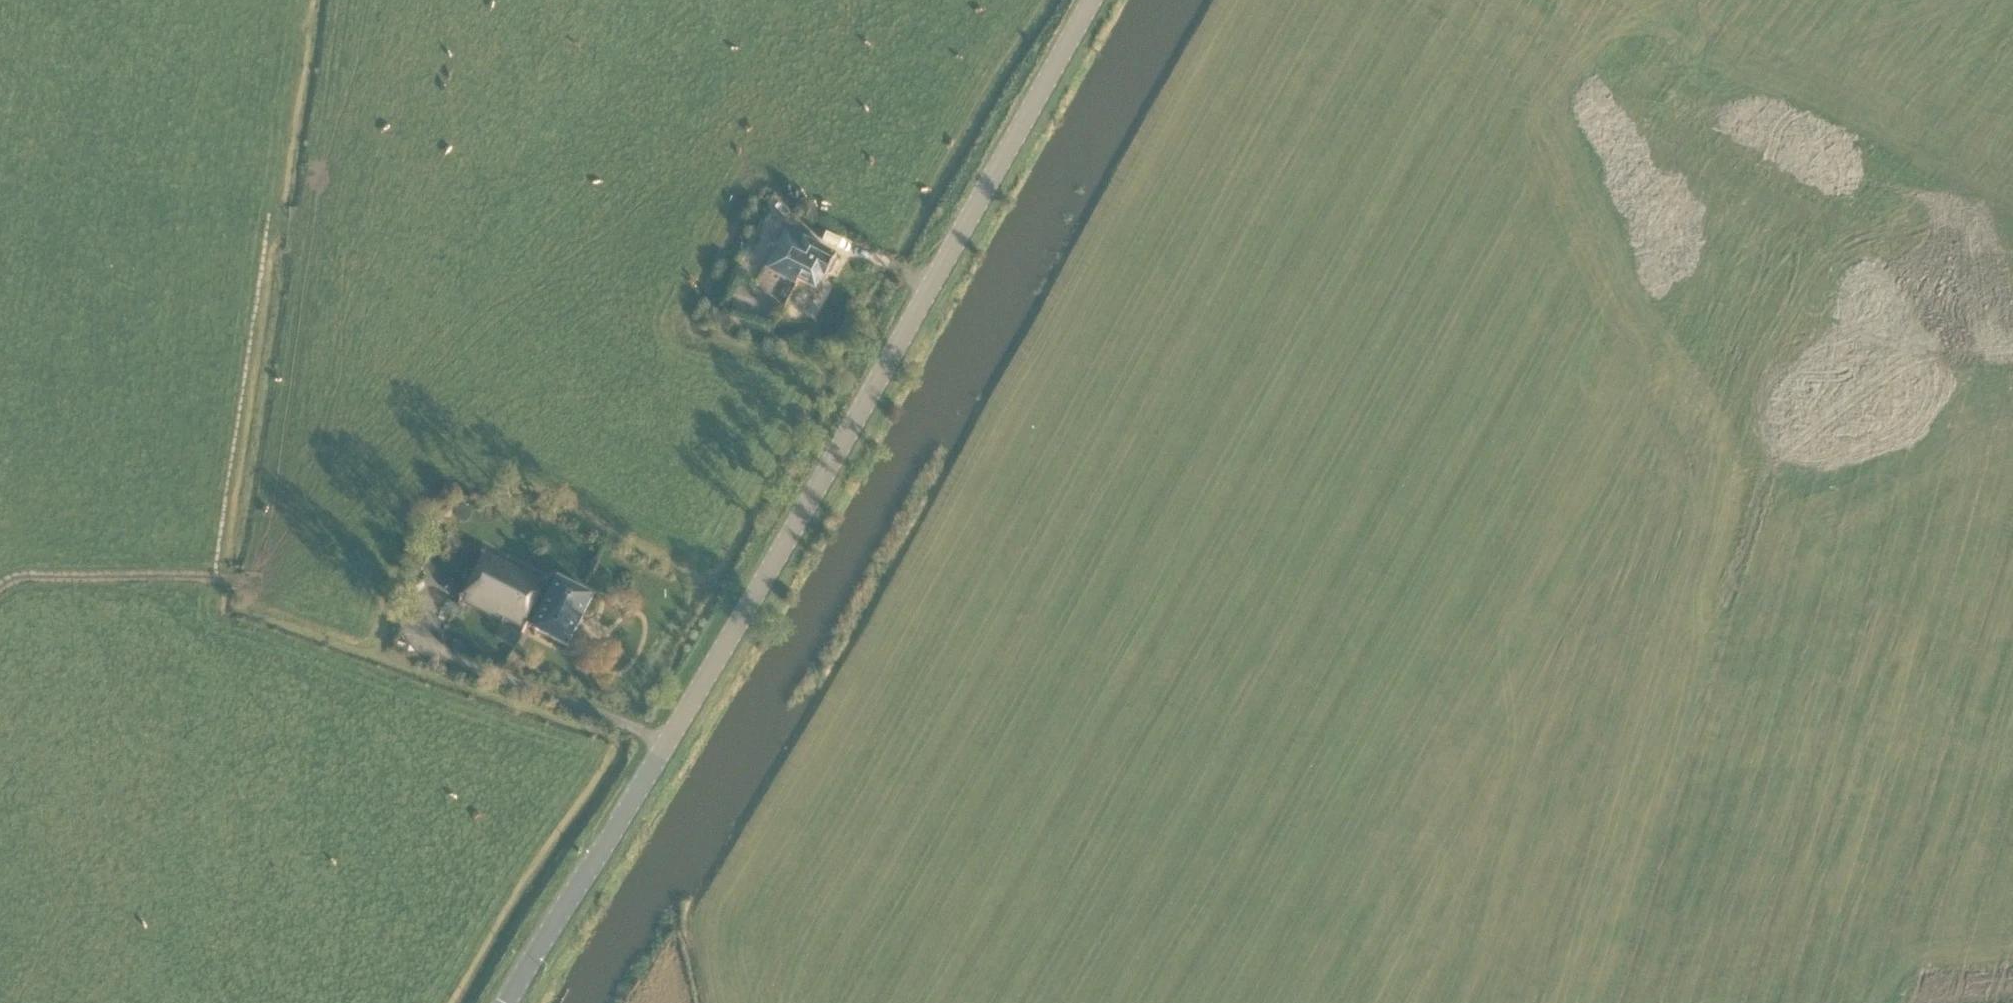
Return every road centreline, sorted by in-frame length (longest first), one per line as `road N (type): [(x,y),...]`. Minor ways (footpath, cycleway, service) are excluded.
road 1 (tertiary): [(506,1002),(688,708),(1094,0)]

